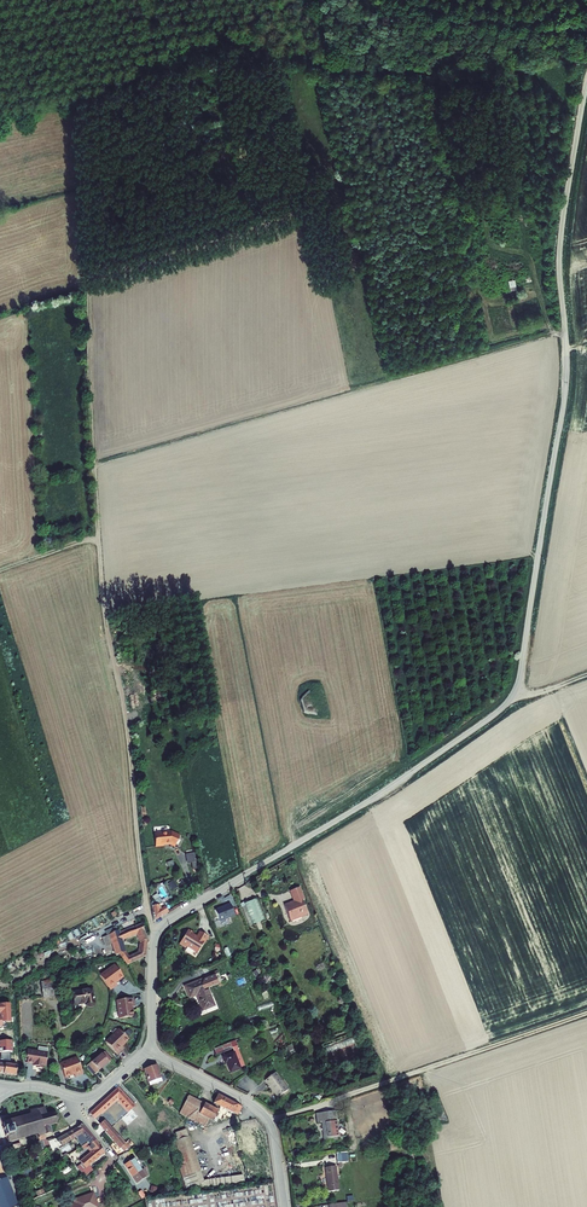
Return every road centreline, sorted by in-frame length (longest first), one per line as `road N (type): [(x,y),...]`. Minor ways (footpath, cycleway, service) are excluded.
road 1 (unclassified): [(283,851),(477,726),(517,687),(564,401),(559,248),(586,81)]
road 2 (track): [(155,935),(98,539),(90,289)]
road 3 (track): [(94,463),(565,330)]
road 4 (track): [(334,1099),(586,1013)]
road 5 (residential): [(149,1048),(155,935),(283,851)]
road 6 (residential): [(149,1048),(91,1097),(31,1087),(6,1093)]
road 7 (residential): [(268,1120),(149,1048)]

